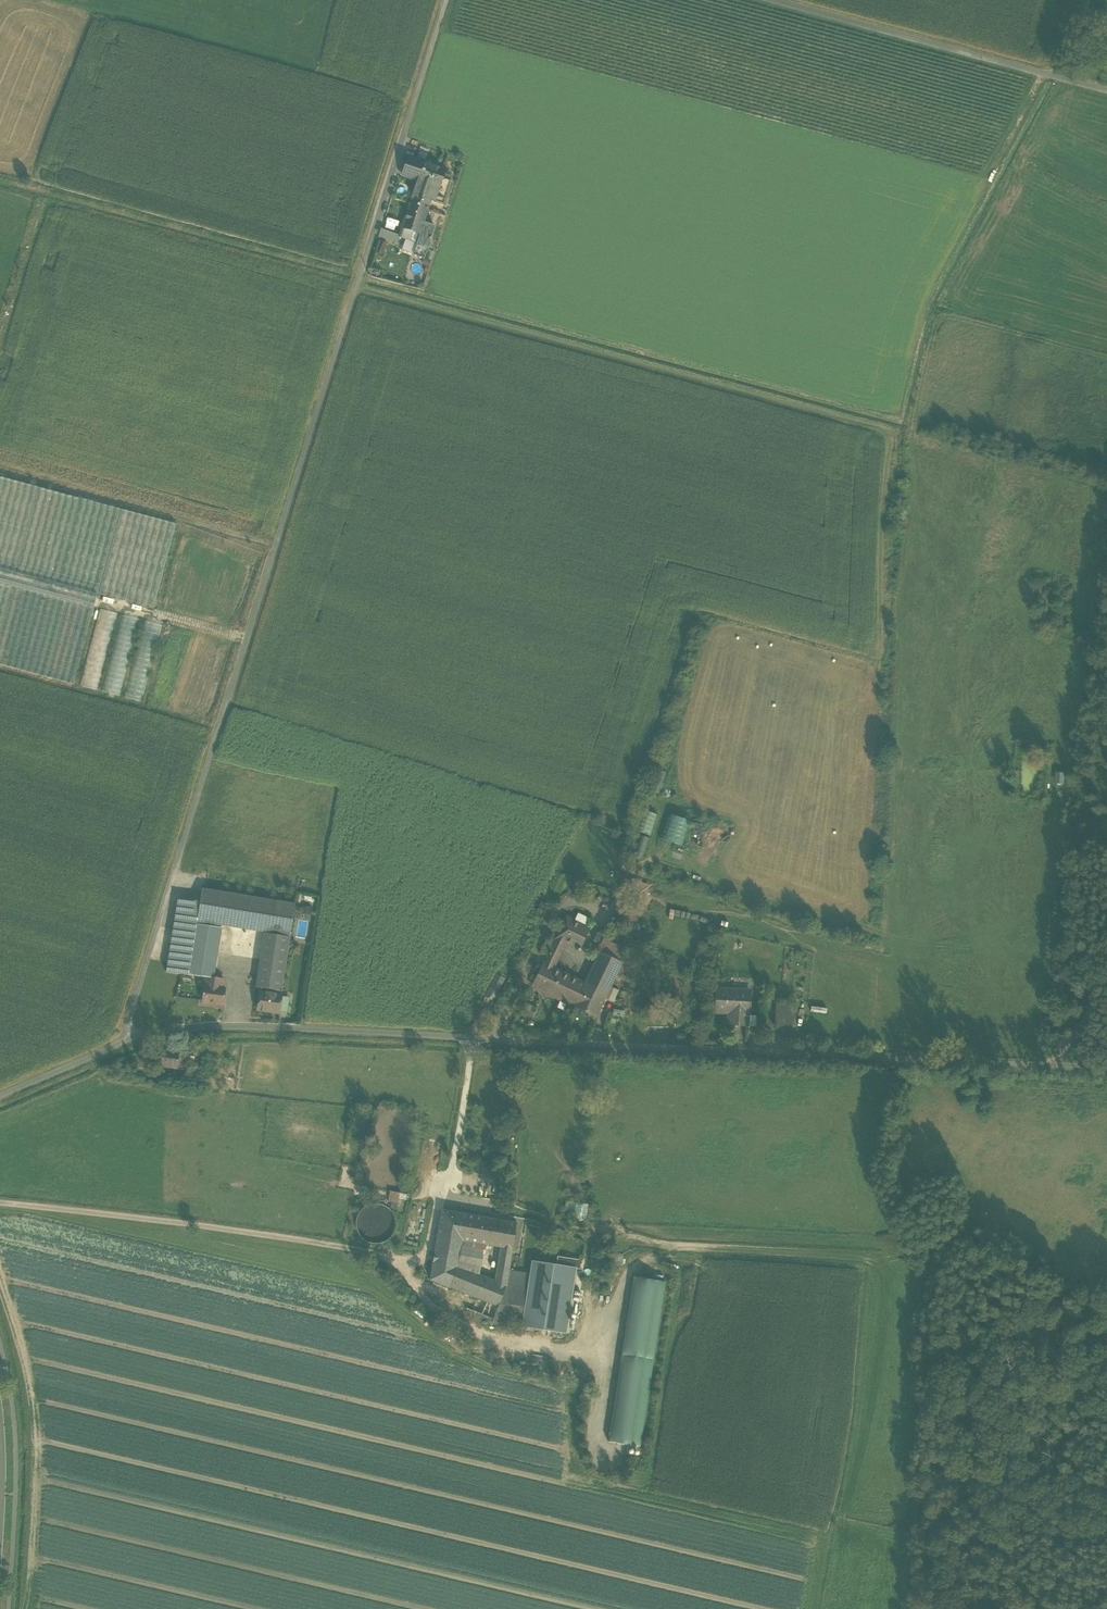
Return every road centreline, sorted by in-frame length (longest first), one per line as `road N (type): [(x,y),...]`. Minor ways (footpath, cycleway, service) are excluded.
road 1 (unclassified): [(446,0),(125,1030),(129,1041)]
road 2 (unclassified): [(1106,1069),(237,1027),(129,1041)]
road 3 (track): [(347,1247),(0,1202)]
road 4 (unclassified): [(1106,91),(769,0)]
road 5 (track): [(276,546),(13,477)]
road 6 (track): [(1106,1546),(898,1508)]
road 7 (unclassified): [(129,1041),(0,1097)]
road 8 (track): [(471,1038),(453,1174)]

